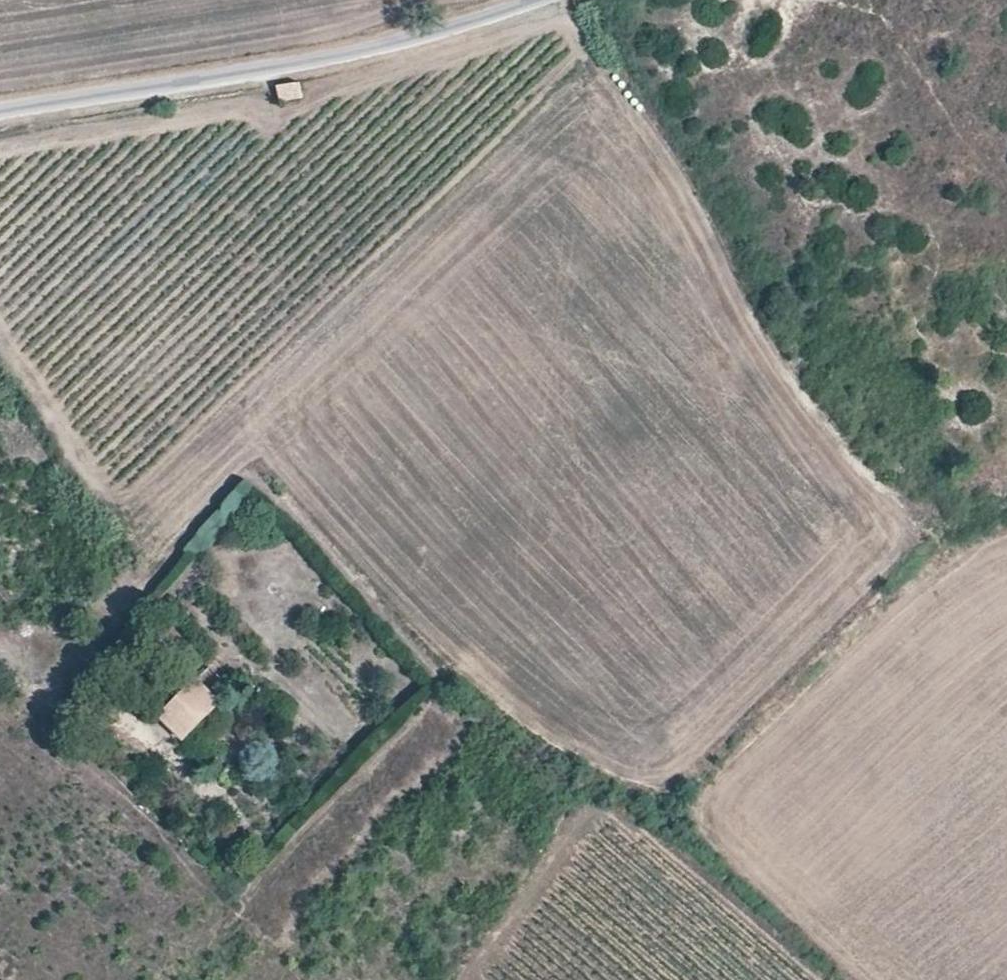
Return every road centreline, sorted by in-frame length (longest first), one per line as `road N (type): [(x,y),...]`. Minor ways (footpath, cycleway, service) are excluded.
road 1 (unclassified): [(539,0),(355,50),(0,115)]

